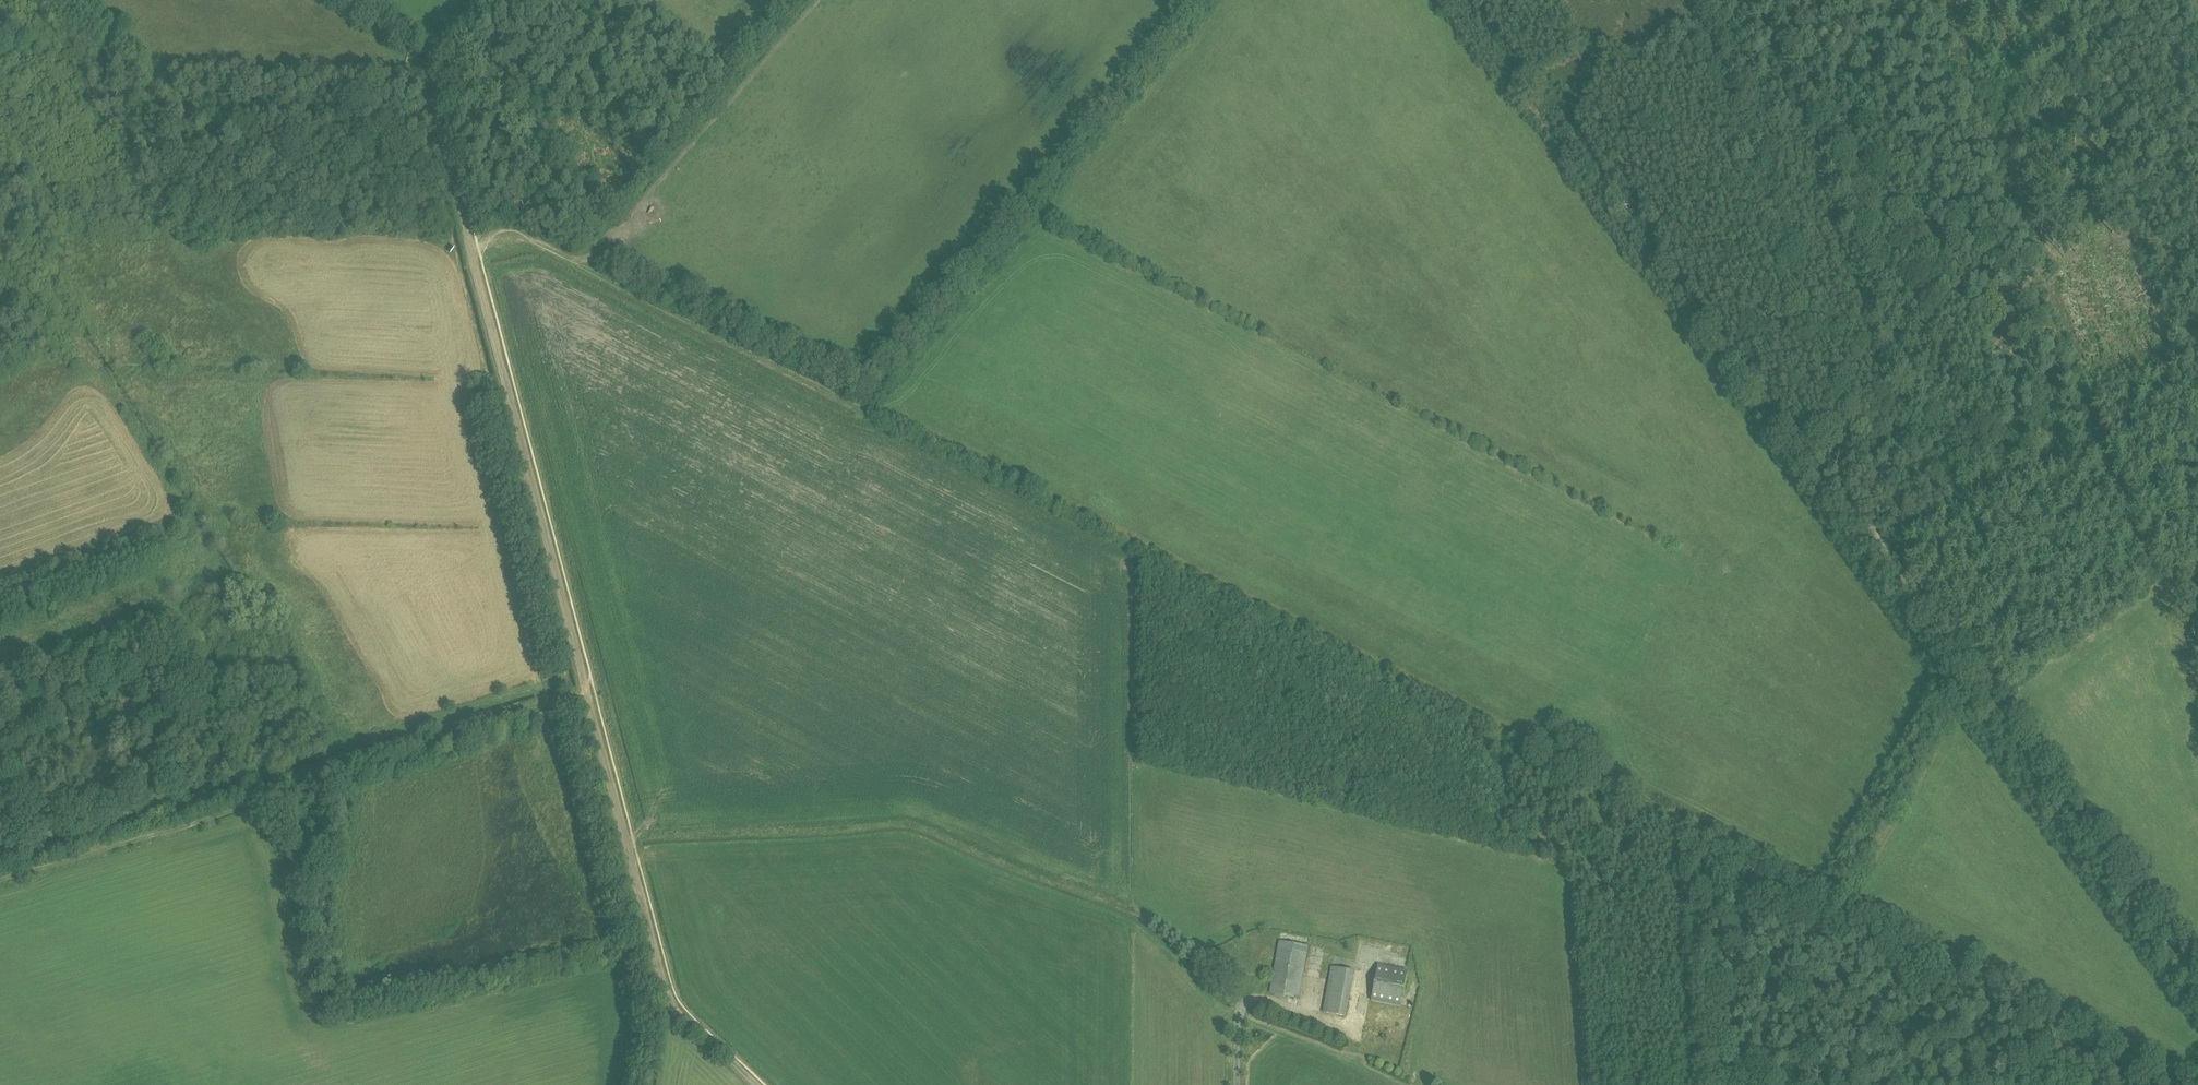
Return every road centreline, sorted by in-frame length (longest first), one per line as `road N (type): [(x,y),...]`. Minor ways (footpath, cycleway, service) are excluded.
road 1 (track): [(476,241),(505,230),(526,234),(1678,814)]
road 2 (track): [(1697,0),(1866,503),(1905,588),(2197,979)]
road 3 (track): [(492,0),(430,64),(428,80),(590,689)]
road 4 (track): [(0,879),(198,821),(277,783),(427,735),(590,689)]
road 5 (track): [(1678,814),(2197,1071)]
road 6 (track): [(590,689),(667,994),(758,1084)]

